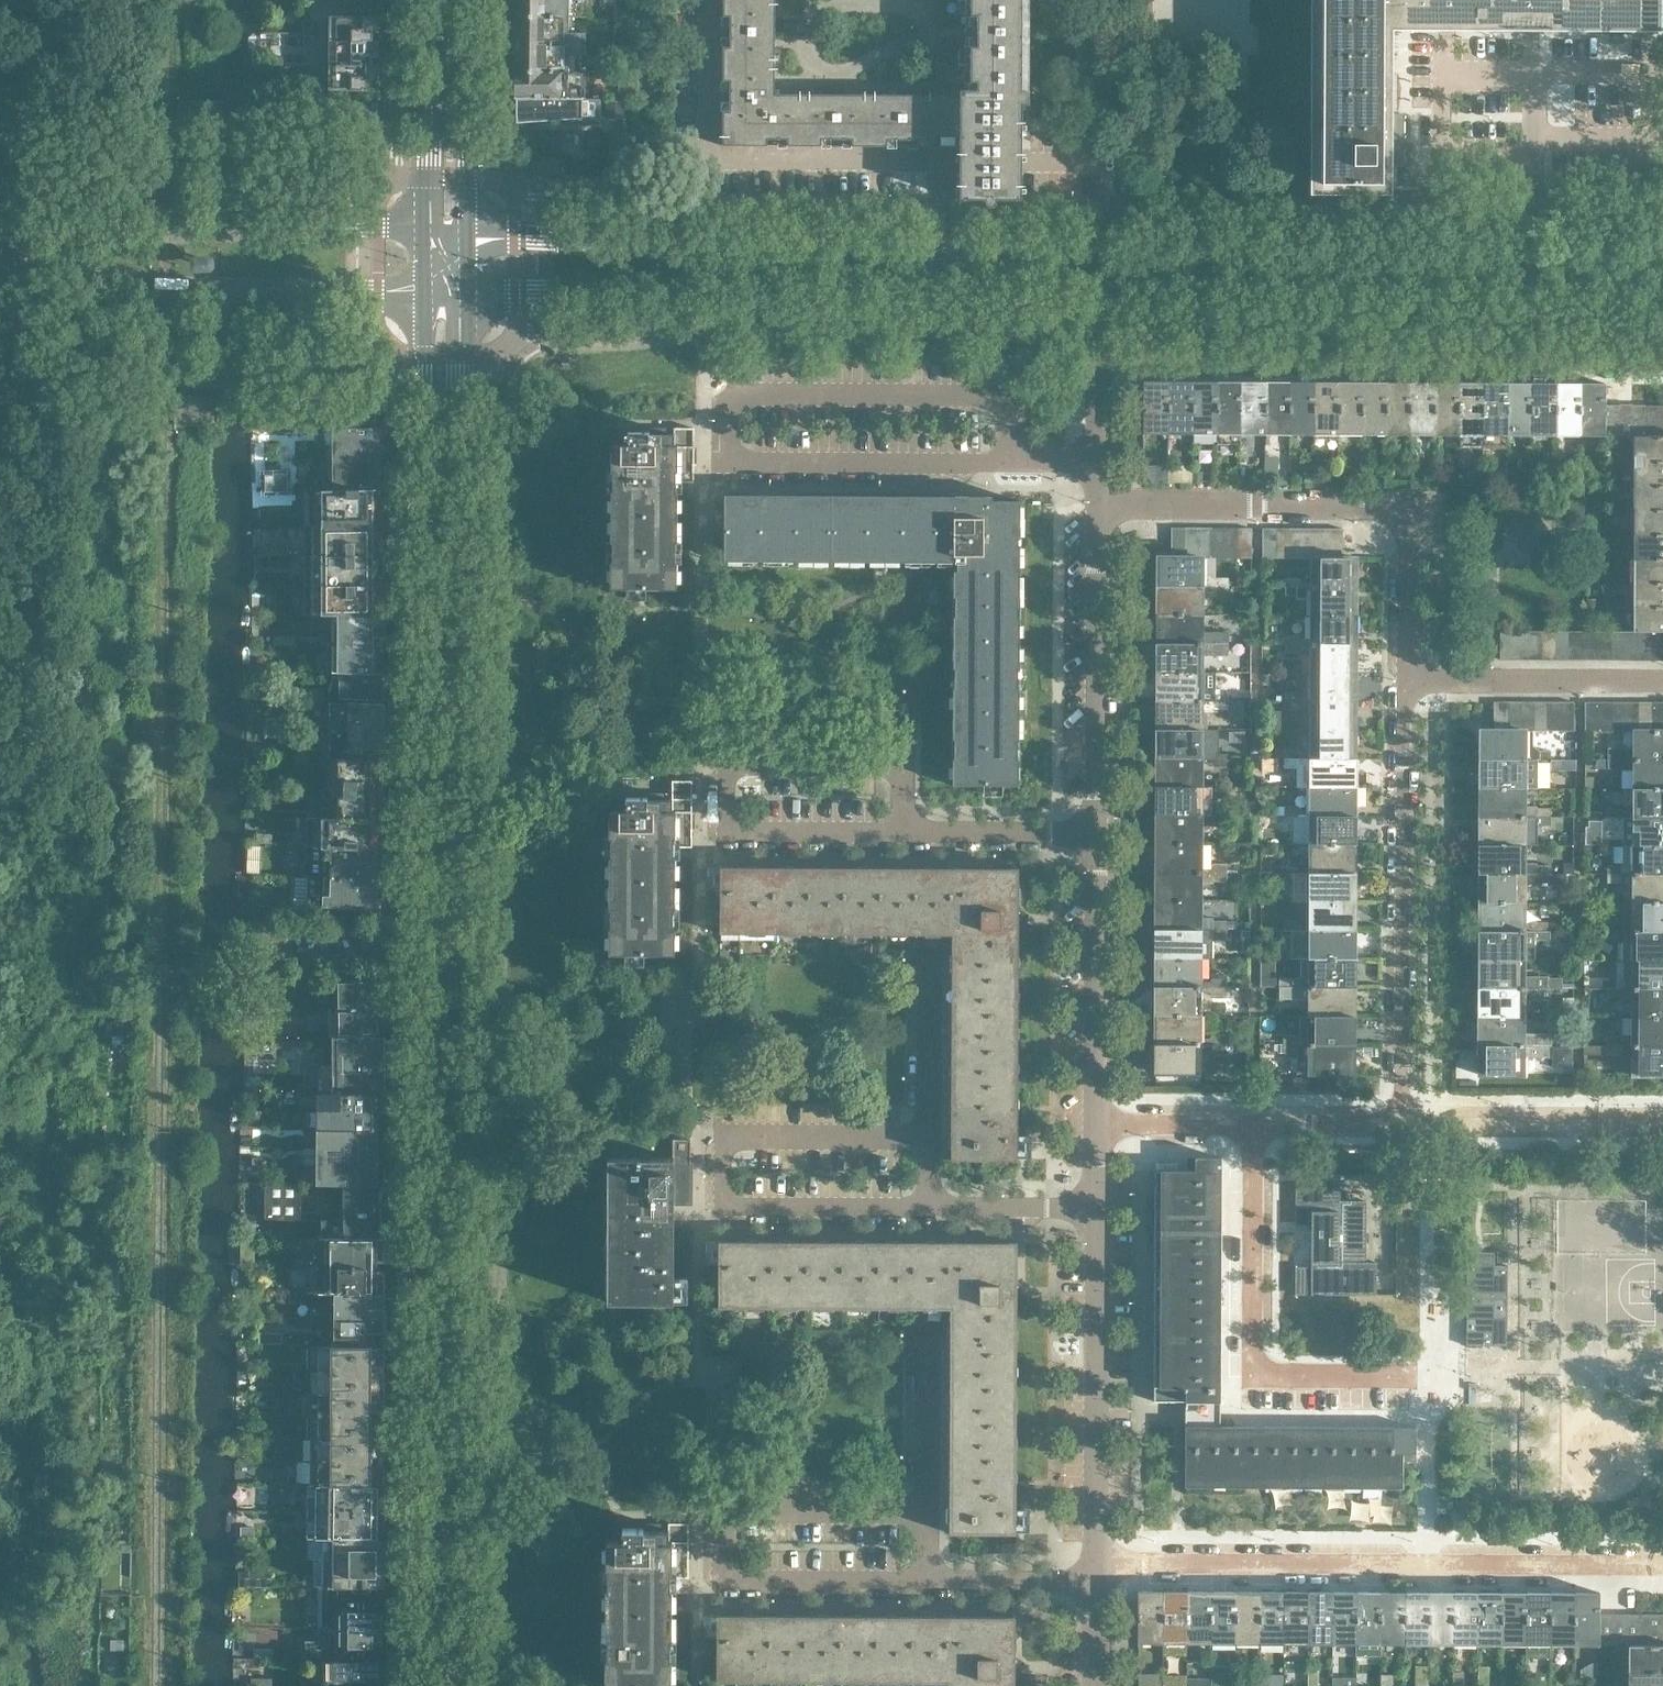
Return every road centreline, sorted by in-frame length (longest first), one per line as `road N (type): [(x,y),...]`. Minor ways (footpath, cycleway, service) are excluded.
road 1 (secondary): [(441,1685),(446,625)]
road 2 (residential): [(1662,1562),(1094,1563)]
road 3 (residential): [(1099,363),(1662,364)]
road 4 (residential): [(1406,682),(1406,506),(1099,503)]
road 5 (tertiary): [(940,253),(467,231)]
road 6 (tertiary): [(469,294),(941,285)]
road 7 (residential): [(929,1512),(741,1513),(725,1533),(725,1565),(741,1583),(932,1580)]
road 8 (residential): [(931,1207),(740,1207),(724,1192),(723,1157),(738,1143),(929,1140)]
road 9 (residential): [(1401,1125),(1406,682)]
road 10 (tertiary): [(1100,288),(1534,290)]
road 11 (tertiary): [(1533,254),(1100,252)]
road 12 (tertiary): [(0,269),(166,287),(426,297)]
road 13 (tertiary): [(427,229),(0,239)]
road 14 (residential): [(1408,1380),(1267,1378),(1252,1364),(1253,1128)]
road 15 (residential): [(940,161),(707,160),(708,0)]
road 16 (residential): [(1094,1563),(1098,1205)]
road 17 (residential): [(1093,838),(1099,503)]
road 18 (secondary): [(446,625),(464,567),(469,294)]
road 19 (secondary): [(426,297),(429,565),(446,625)]
road 20 (residential): [(902,836),(901,767),(745,766),(727,780),(727,818),(743,834)]
road 21 (residential): [(1099,1127),(1093,838)]
road 22 (residential): [(1662,1124),(1401,1125)]
road 23 (residential): [(1406,682),(1662,682)]
road 24 (secondary): [(467,231),(460,0)]
road 25 (secondary): [(431,0),(427,229)]
road 26 (residential): [(902,836),(1093,838)]
road 27 (residential): [(1533,254),(1533,73)]
road 28 (residential): [(928,969),(929,1140)]
road 29 (residential): [(1098,1205),(931,1207)]
road 30 (residential): [(929,1512),(928,1345)]
road 31 (residential): [(932,1580),(1094,1584)]
road 32 (tertiary): [(1100,252),(940,253)]
road 33 (tertiary): [(941,285),(1100,288)]
road 34 (residential): [(743,834),(902,836)]
road 35 (residential): [(1253,1128),(1099,1127)]
road 36 (residential): [(1401,1125),(1253,1128)]
road 37 (residential): [(1099,503),(1099,363)]
road 38 (tertiary): [(1662,254),(1533,254)]
road 39 (tertiary): [(1534,290),(1662,290)]

